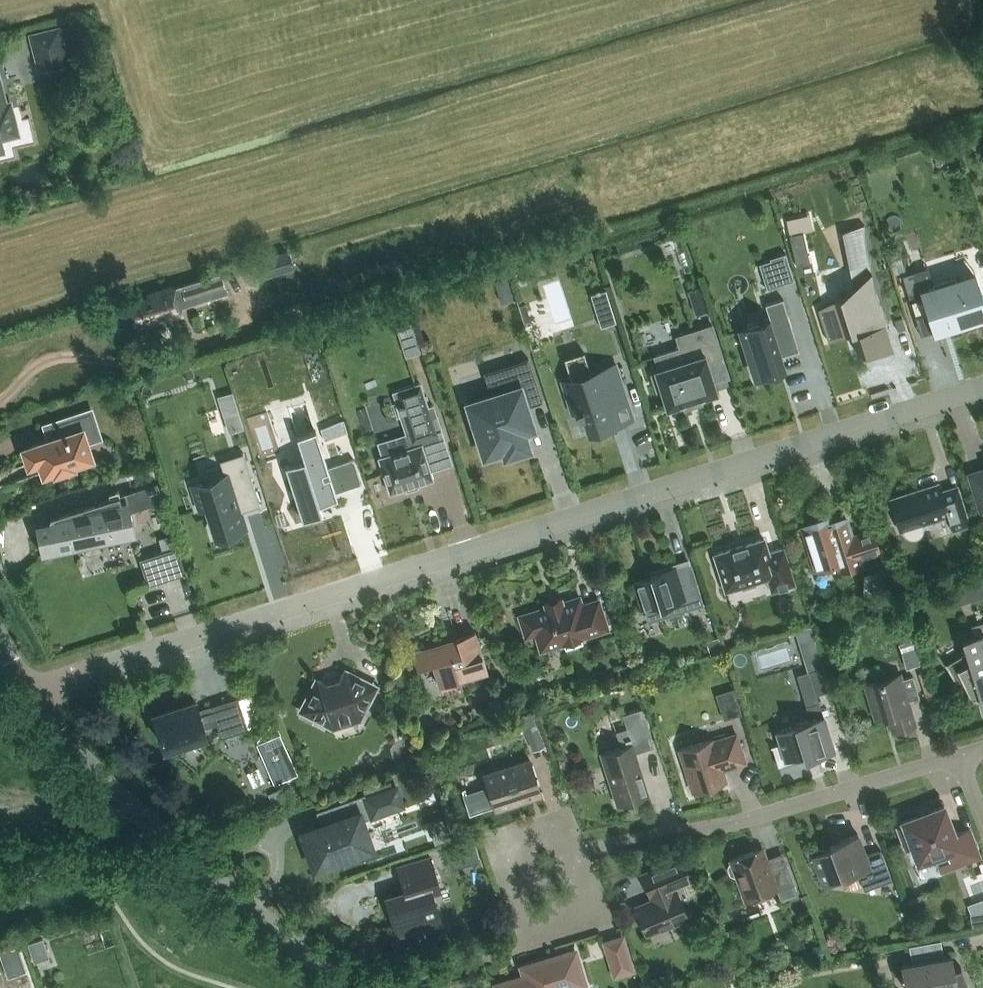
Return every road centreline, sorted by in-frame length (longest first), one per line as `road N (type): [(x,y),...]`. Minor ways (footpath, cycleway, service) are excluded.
road 1 (residential): [(31,694),(982,387)]
road 2 (unclassified): [(347,987),(200,874),(99,778),(31,694)]
road 3 (residential): [(569,853),(734,824),(959,757)]
road 4 (residential): [(569,853),(559,834),(539,830),(509,842),(499,875),(506,898),(527,931),(582,913),(588,901)]

